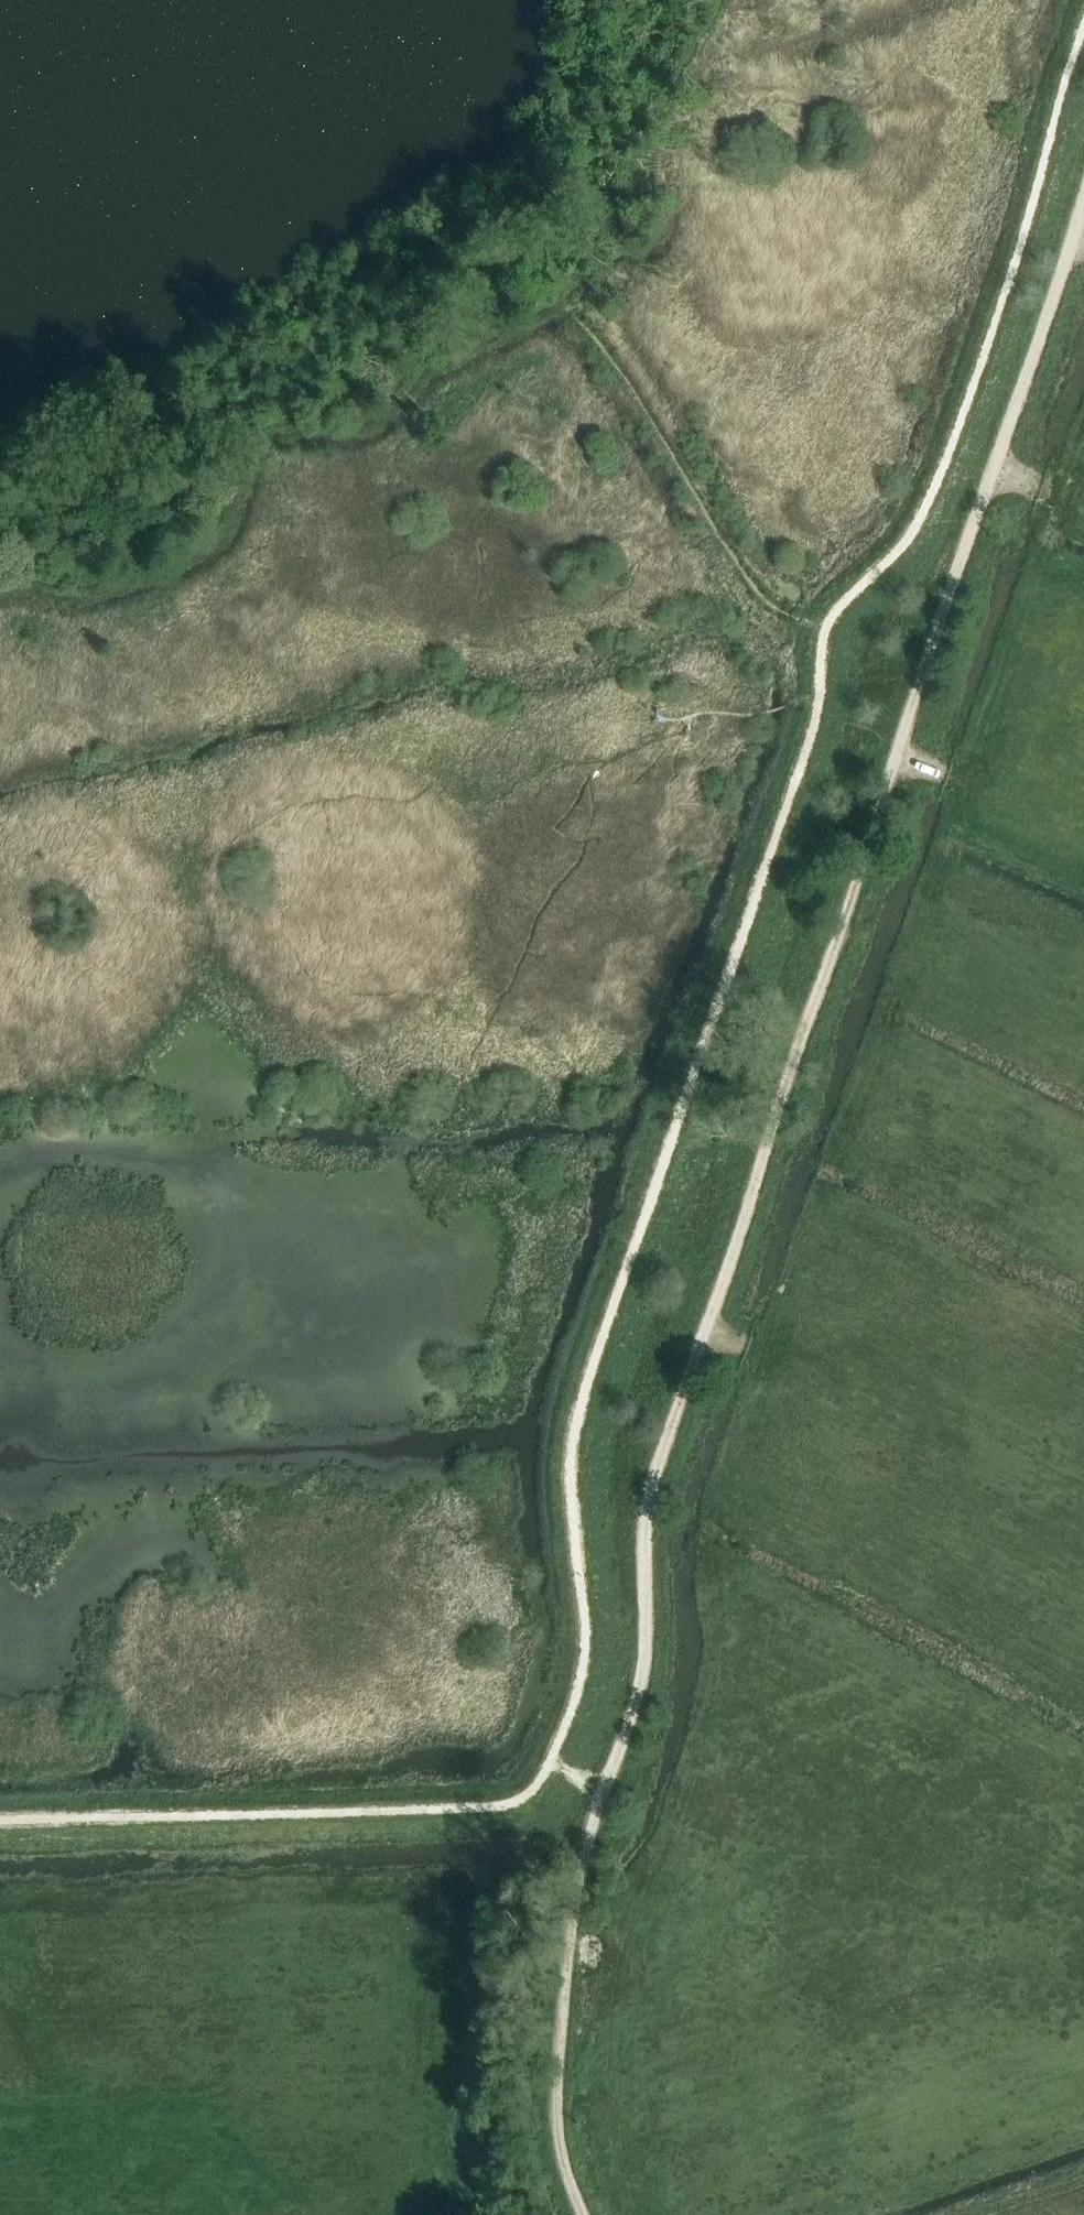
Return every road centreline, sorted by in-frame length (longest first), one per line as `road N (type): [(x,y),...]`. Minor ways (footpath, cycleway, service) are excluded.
road 1 (track): [(598,1820),(646,1630),(653,1491),(1083,200)]
road 2 (track): [(584,2214),(559,2135),(560,2088),(570,1945),(598,1820)]

